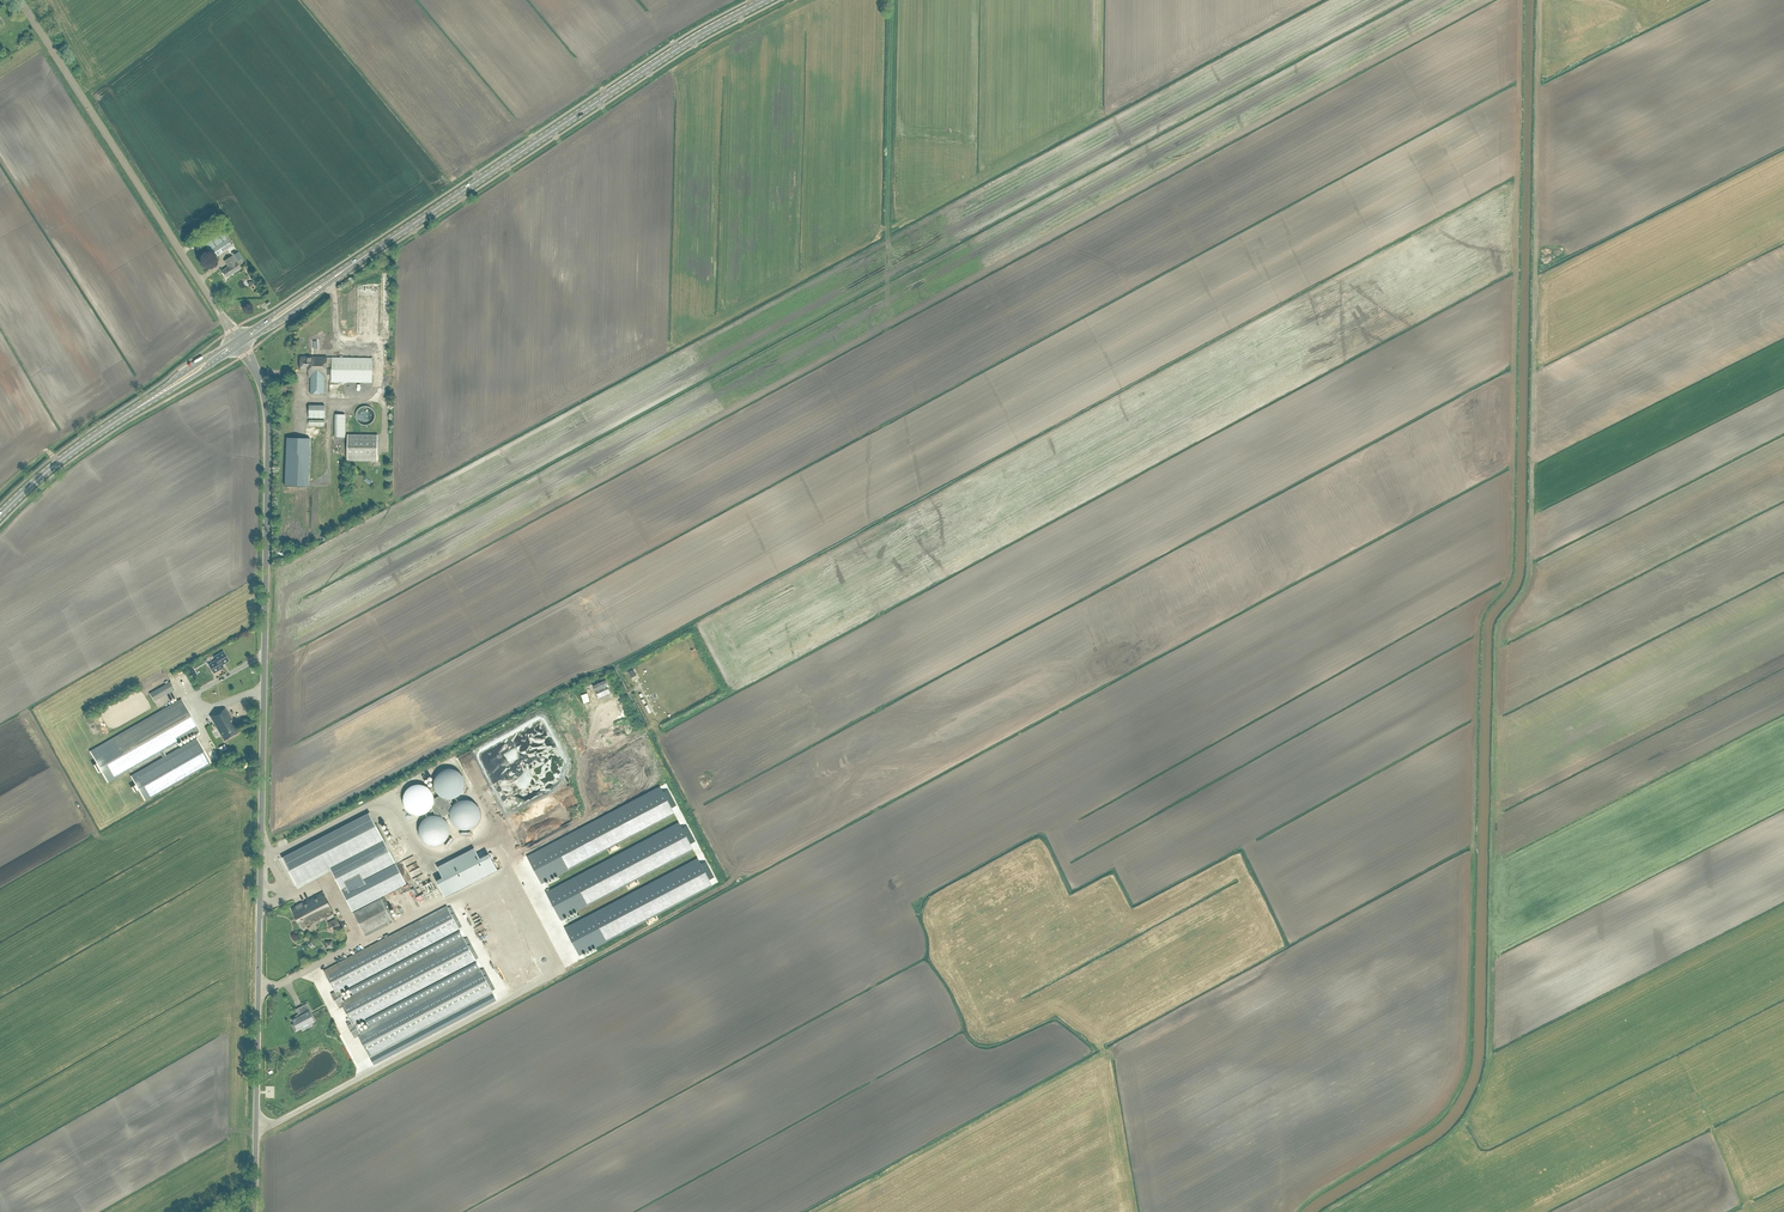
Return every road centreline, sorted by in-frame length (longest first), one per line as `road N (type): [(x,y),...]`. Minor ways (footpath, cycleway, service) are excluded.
road 1 (unclassified): [(256,1211),(267,423),(253,366)]
road 2 (primary): [(343,271),(677,49),(766,0)]
road 3 (unclassified): [(224,320),(20,0)]
road 4 (primary): [(0,515),(137,407)]
road 5 (primary): [(244,343),(343,271)]
road 6 (primary): [(343,271),(240,337)]

